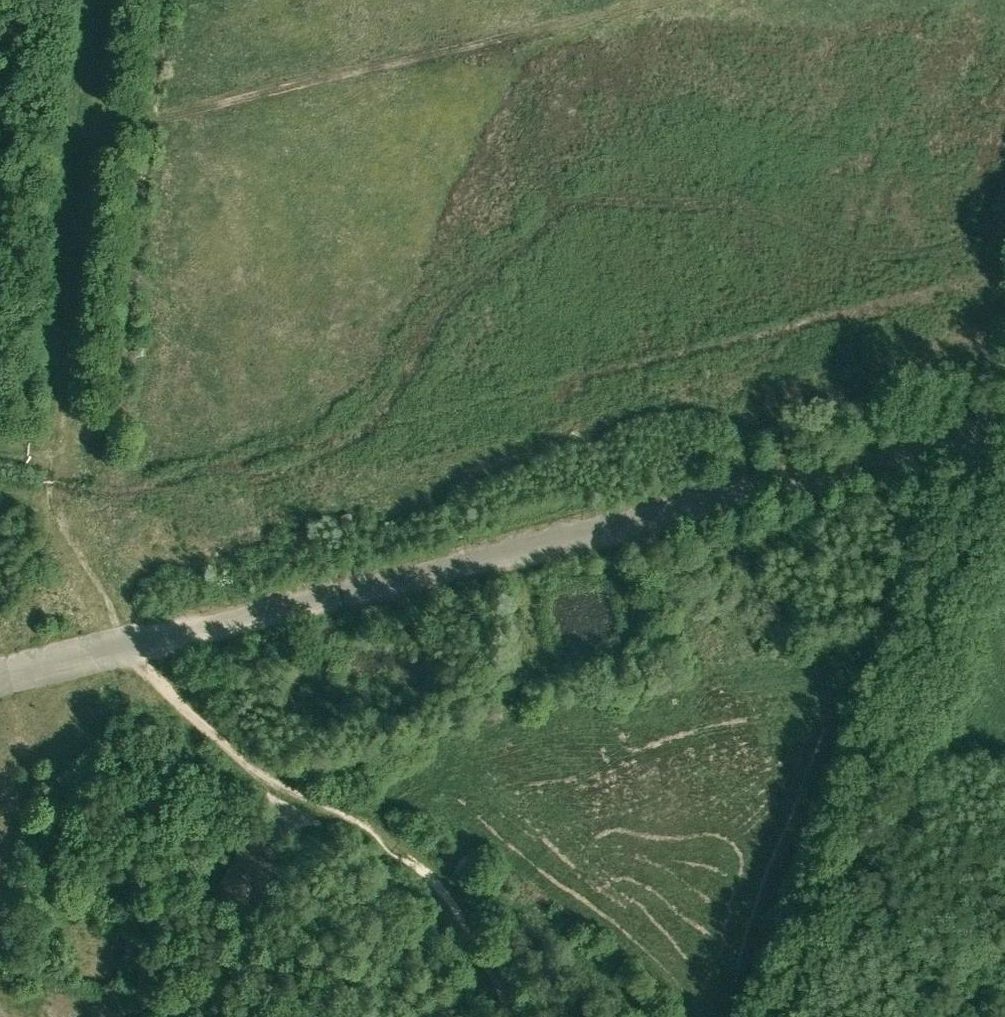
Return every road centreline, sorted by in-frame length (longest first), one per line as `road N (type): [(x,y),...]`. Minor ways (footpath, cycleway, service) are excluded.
road 1 (track): [(508,1016),(473,949),(417,873),(374,837),(193,727),(122,651),(91,597),(58,509),(52,458),(87,131)]
road 2 (unclassified): [(0,678),(1004,429)]
road 3 (unclassified): [(790,1016),(1004,444)]
road 4 (track): [(655,0),(87,131)]

